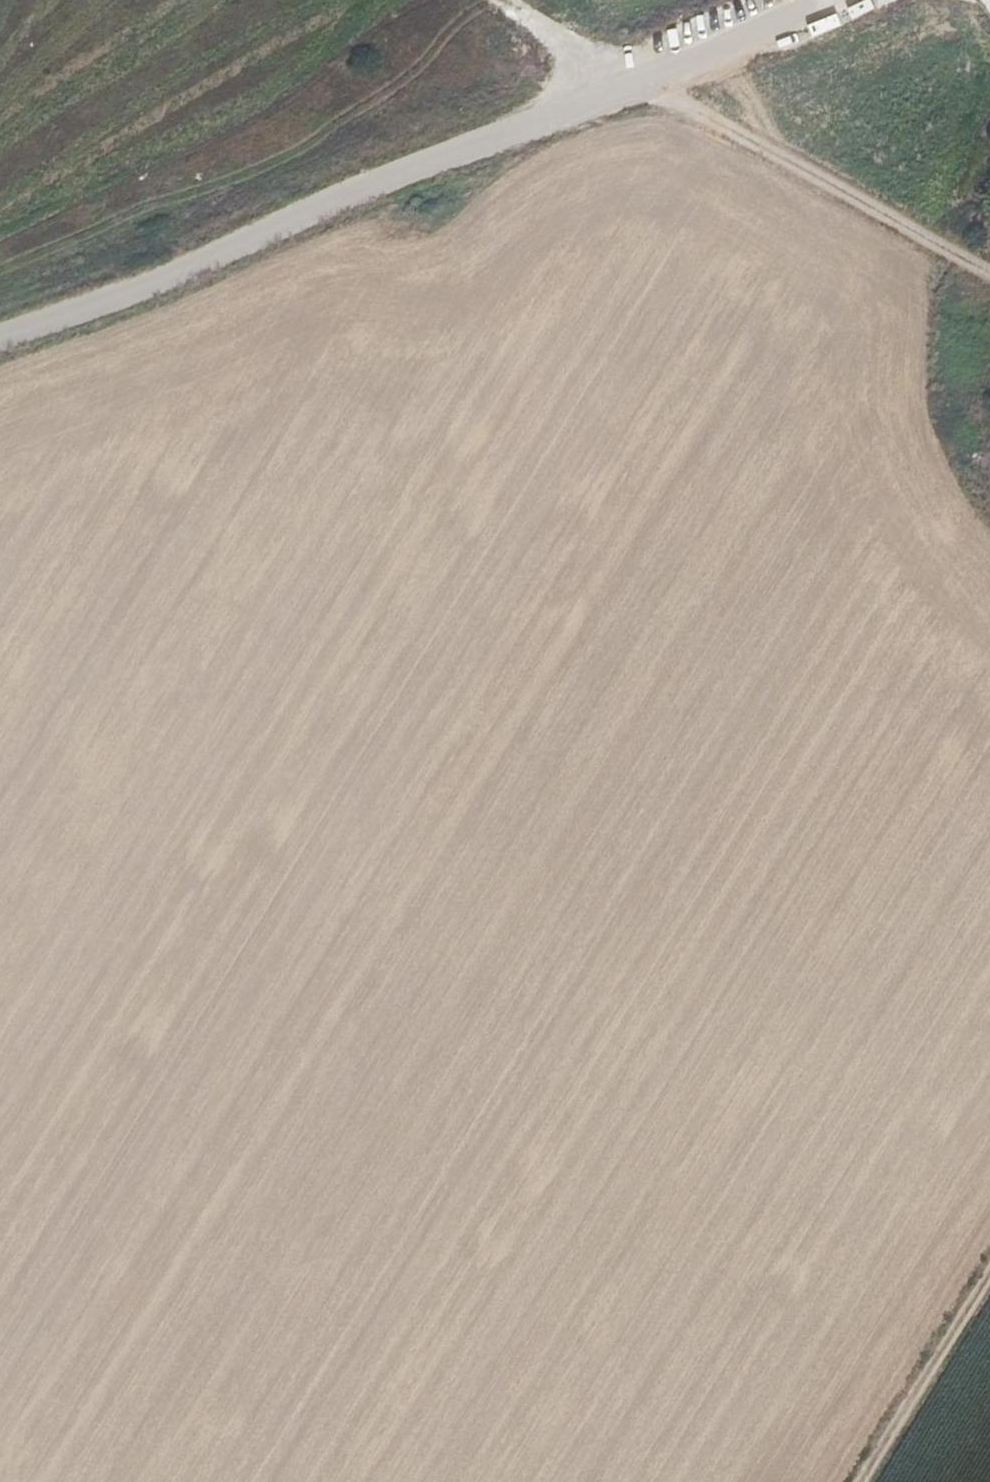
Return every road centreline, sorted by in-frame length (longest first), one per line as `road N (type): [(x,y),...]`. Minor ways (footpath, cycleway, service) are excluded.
road 1 (track): [(989,270),(638,82),(510,0)]
road 2 (track): [(863,1481),(989,1275)]

